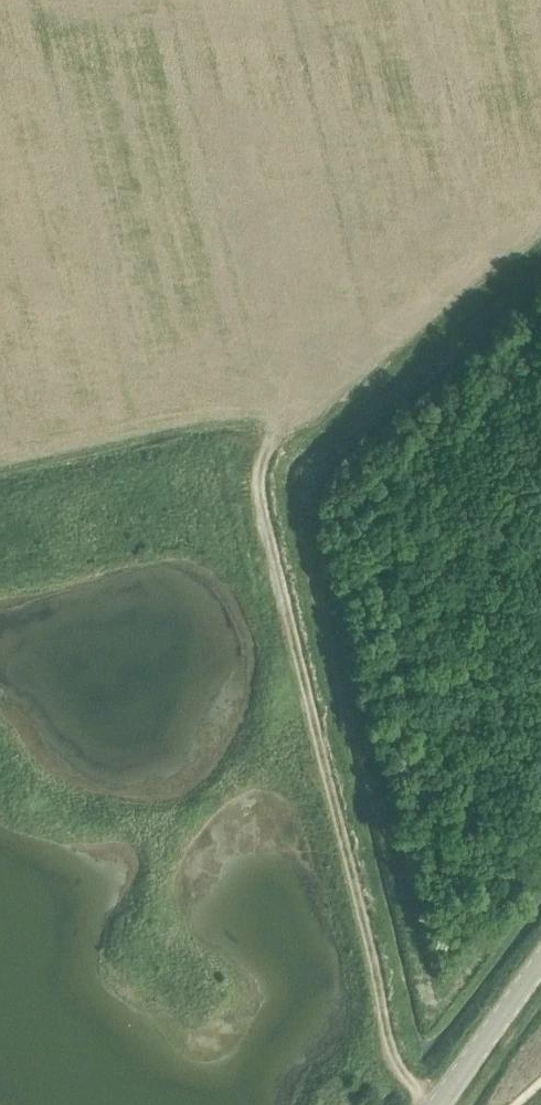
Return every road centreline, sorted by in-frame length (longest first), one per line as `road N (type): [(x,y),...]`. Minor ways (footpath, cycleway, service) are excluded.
road 1 (unclassified): [(438,1104),(540,962)]

